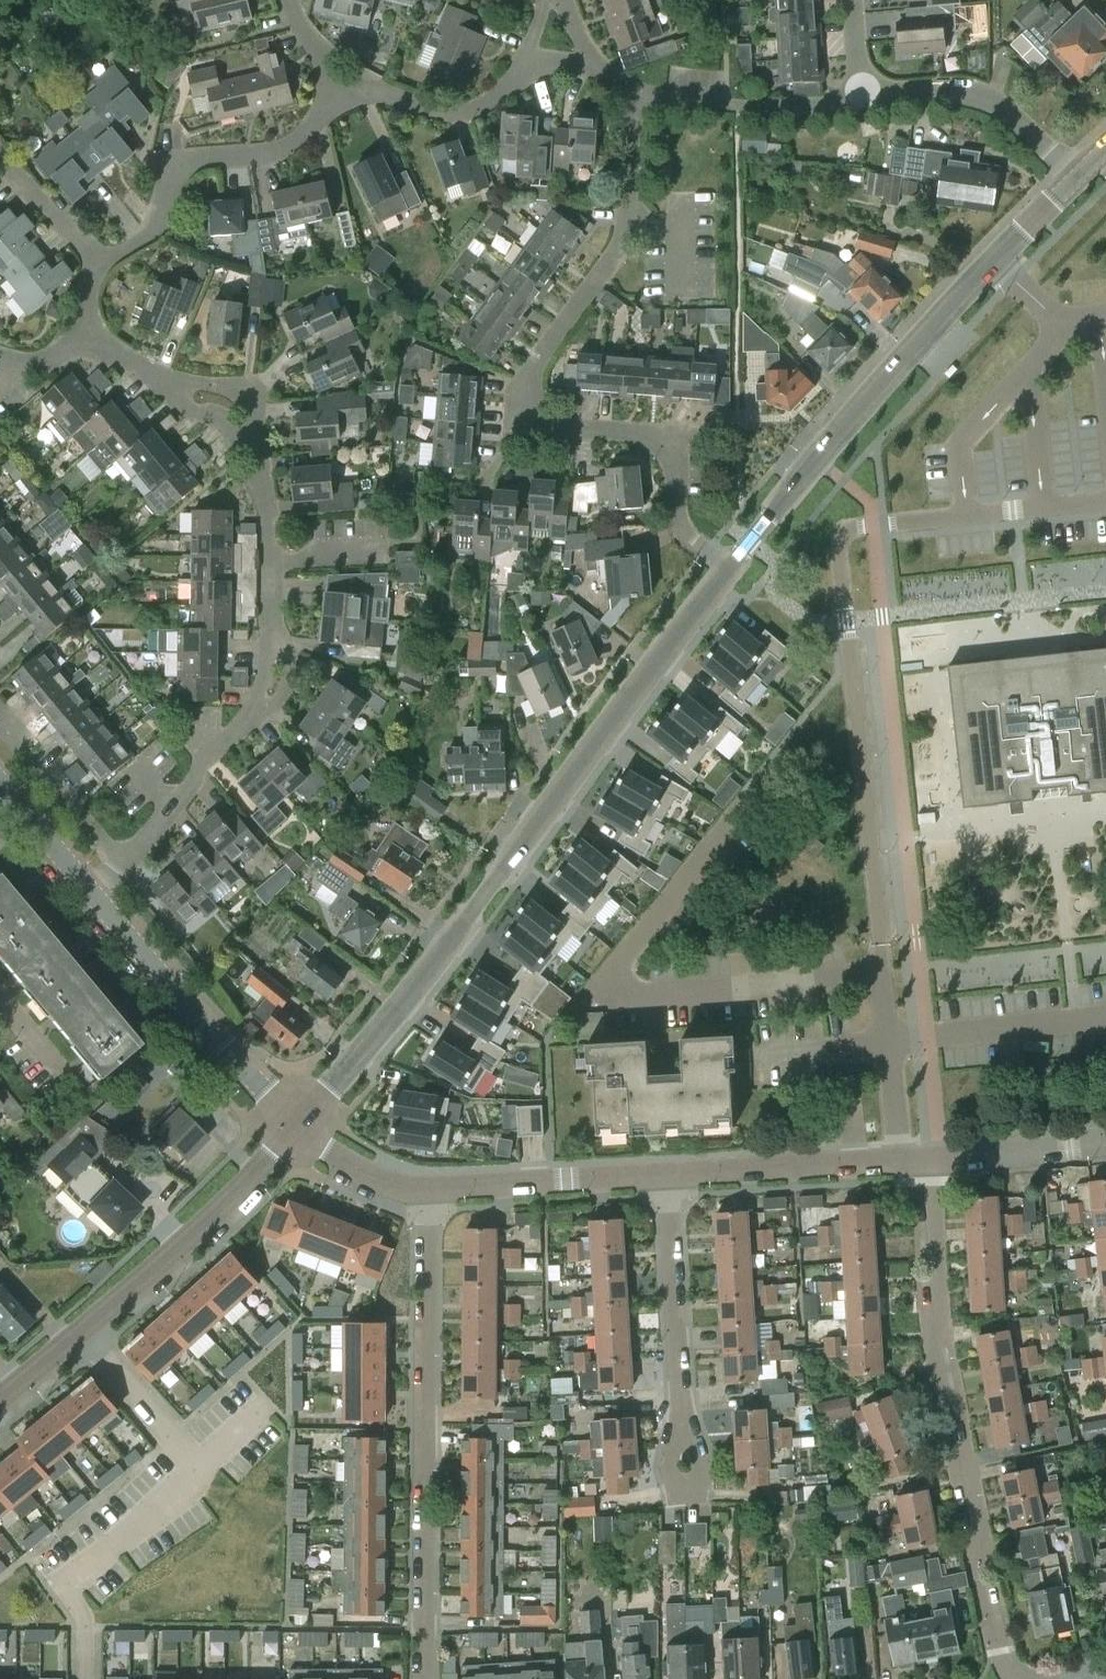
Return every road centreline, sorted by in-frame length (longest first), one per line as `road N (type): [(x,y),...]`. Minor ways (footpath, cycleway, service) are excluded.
road 1 (tertiary): [(298,1123),(455,934),(732,563)]
road 2 (residential): [(732,563),(683,526),(674,462),(660,442),(552,427),(533,423),(523,408),(533,364),(617,250),(631,89)]
road 3 (residential): [(1015,1678),(999,1654),(936,1335),(924,1160)]
road 4 (tertiary): [(732,563),(913,349),(1075,177)]
road 5 (residential): [(423,1678),(426,1189)]
road 6 (tertiary): [(0,1397),(176,1249),(298,1123)]
road 7 (residential): [(103,268),(151,236),(176,175),(192,161),(290,148),(347,100)]
road 8 (tertiary): [(298,1123),(93,895)]
road 9 (residential): [(685,1475),(666,1174)]
road 10 (residential): [(666,1174),(924,1160)]
road 11 (residential): [(862,98),(944,88),(979,95),(1075,177)]
road 12 (residential): [(426,1189),(666,1174)]
road 13 (residential): [(631,89),(764,108),(862,98)]
road 14 (residential): [(130,859),(89,834),(0,722)]
road 15 (residential): [(130,859),(196,767),(250,715)]
road 16 (residential): [(924,1160),(1105,1141)]
road 17 (residential): [(347,100),(401,97),(455,115),(485,106),(513,85)]
road 18 (residential): [(269,624),(266,513),(251,453)]
road 19 (residential): [(103,268),(0,156)]
road 20 (residential): [(298,1123),(373,1176),(426,1189)]
road 21 (residential): [(251,453),(253,407),(242,393),(161,380)]
road 22 (tertiary): [(93,895),(0,783)]
road 23 (residential): [(250,715),(276,703),(292,673),(285,643),(269,624)]

